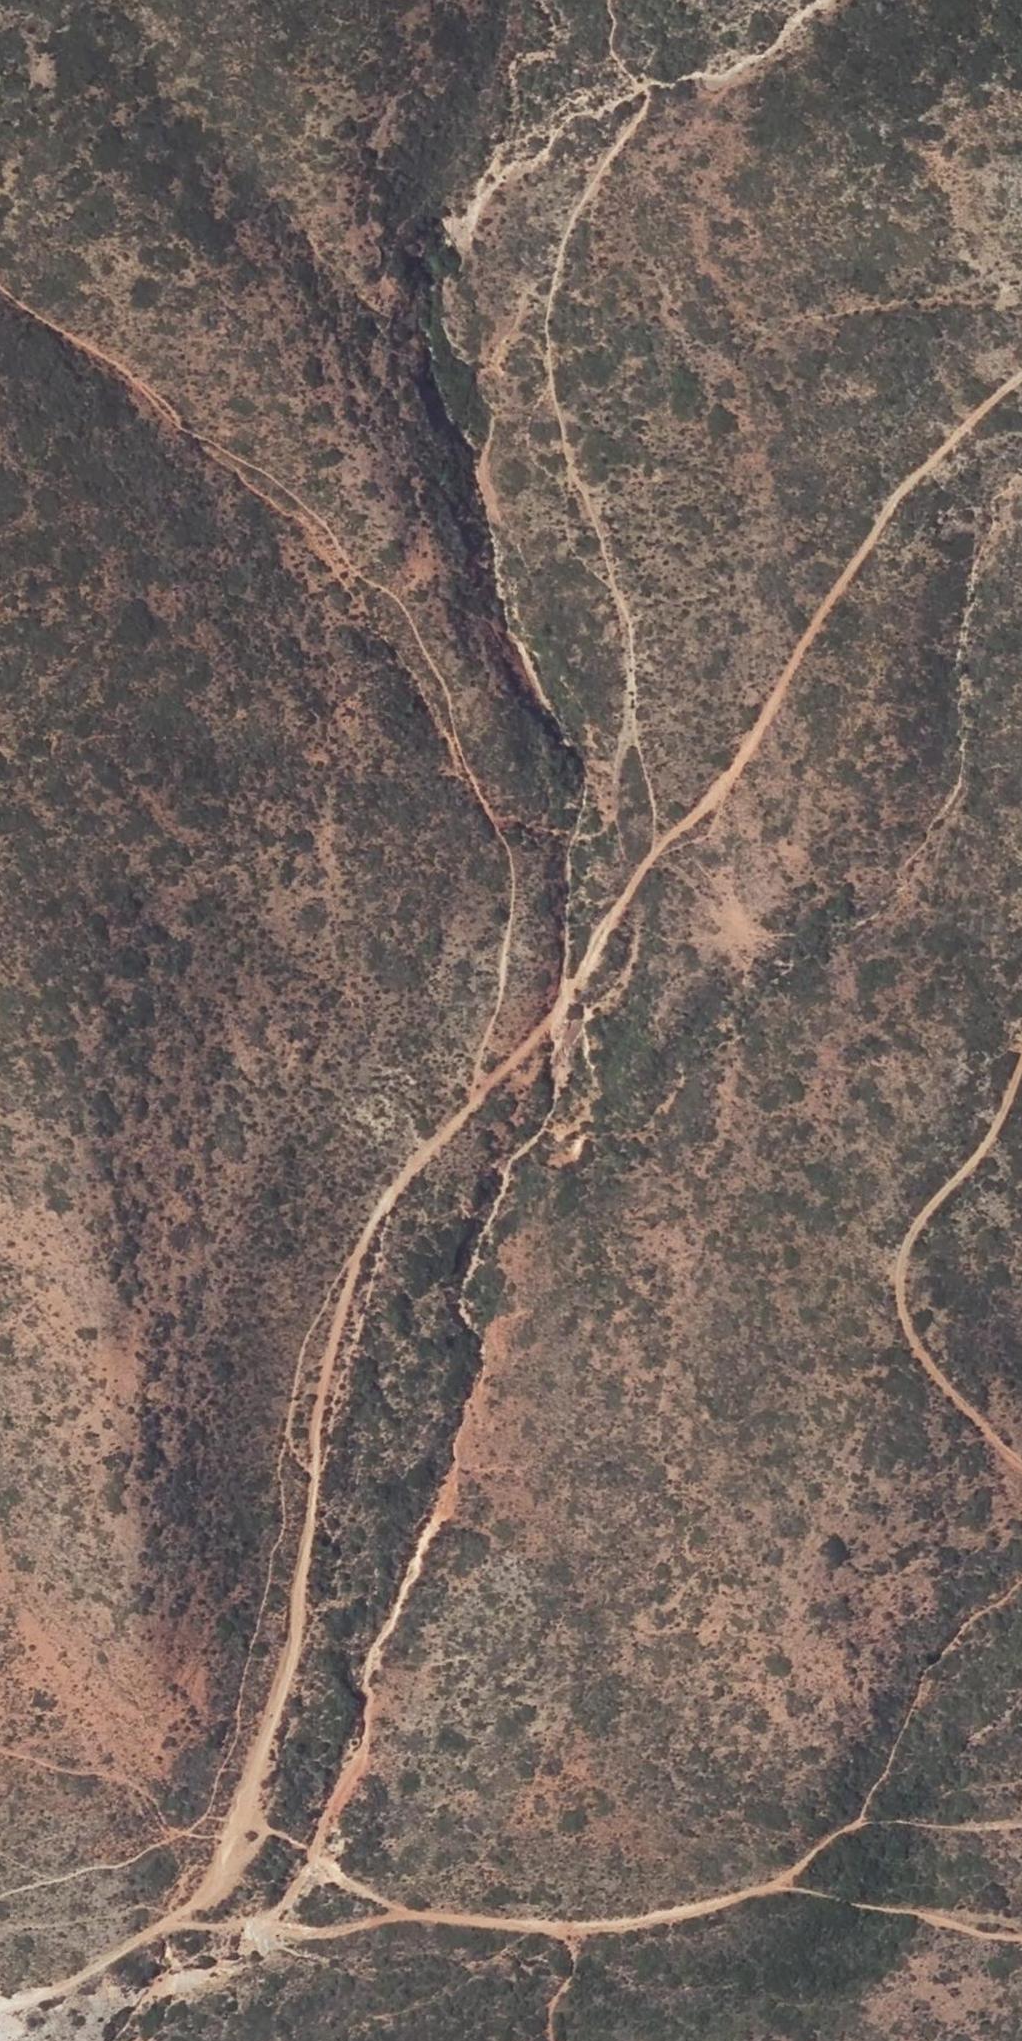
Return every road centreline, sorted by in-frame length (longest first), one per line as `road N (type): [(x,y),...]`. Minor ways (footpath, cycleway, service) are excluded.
road 1 (track): [(1021,373),(976,405),(877,520),(733,759),(609,889),(541,1020),(435,1134),(363,1242),(312,1410),(313,1521),(251,1848),(188,1911),(0,2010)]
road 2 (track): [(564,1924),(574,1954),(542,2026),(546,2040)]

